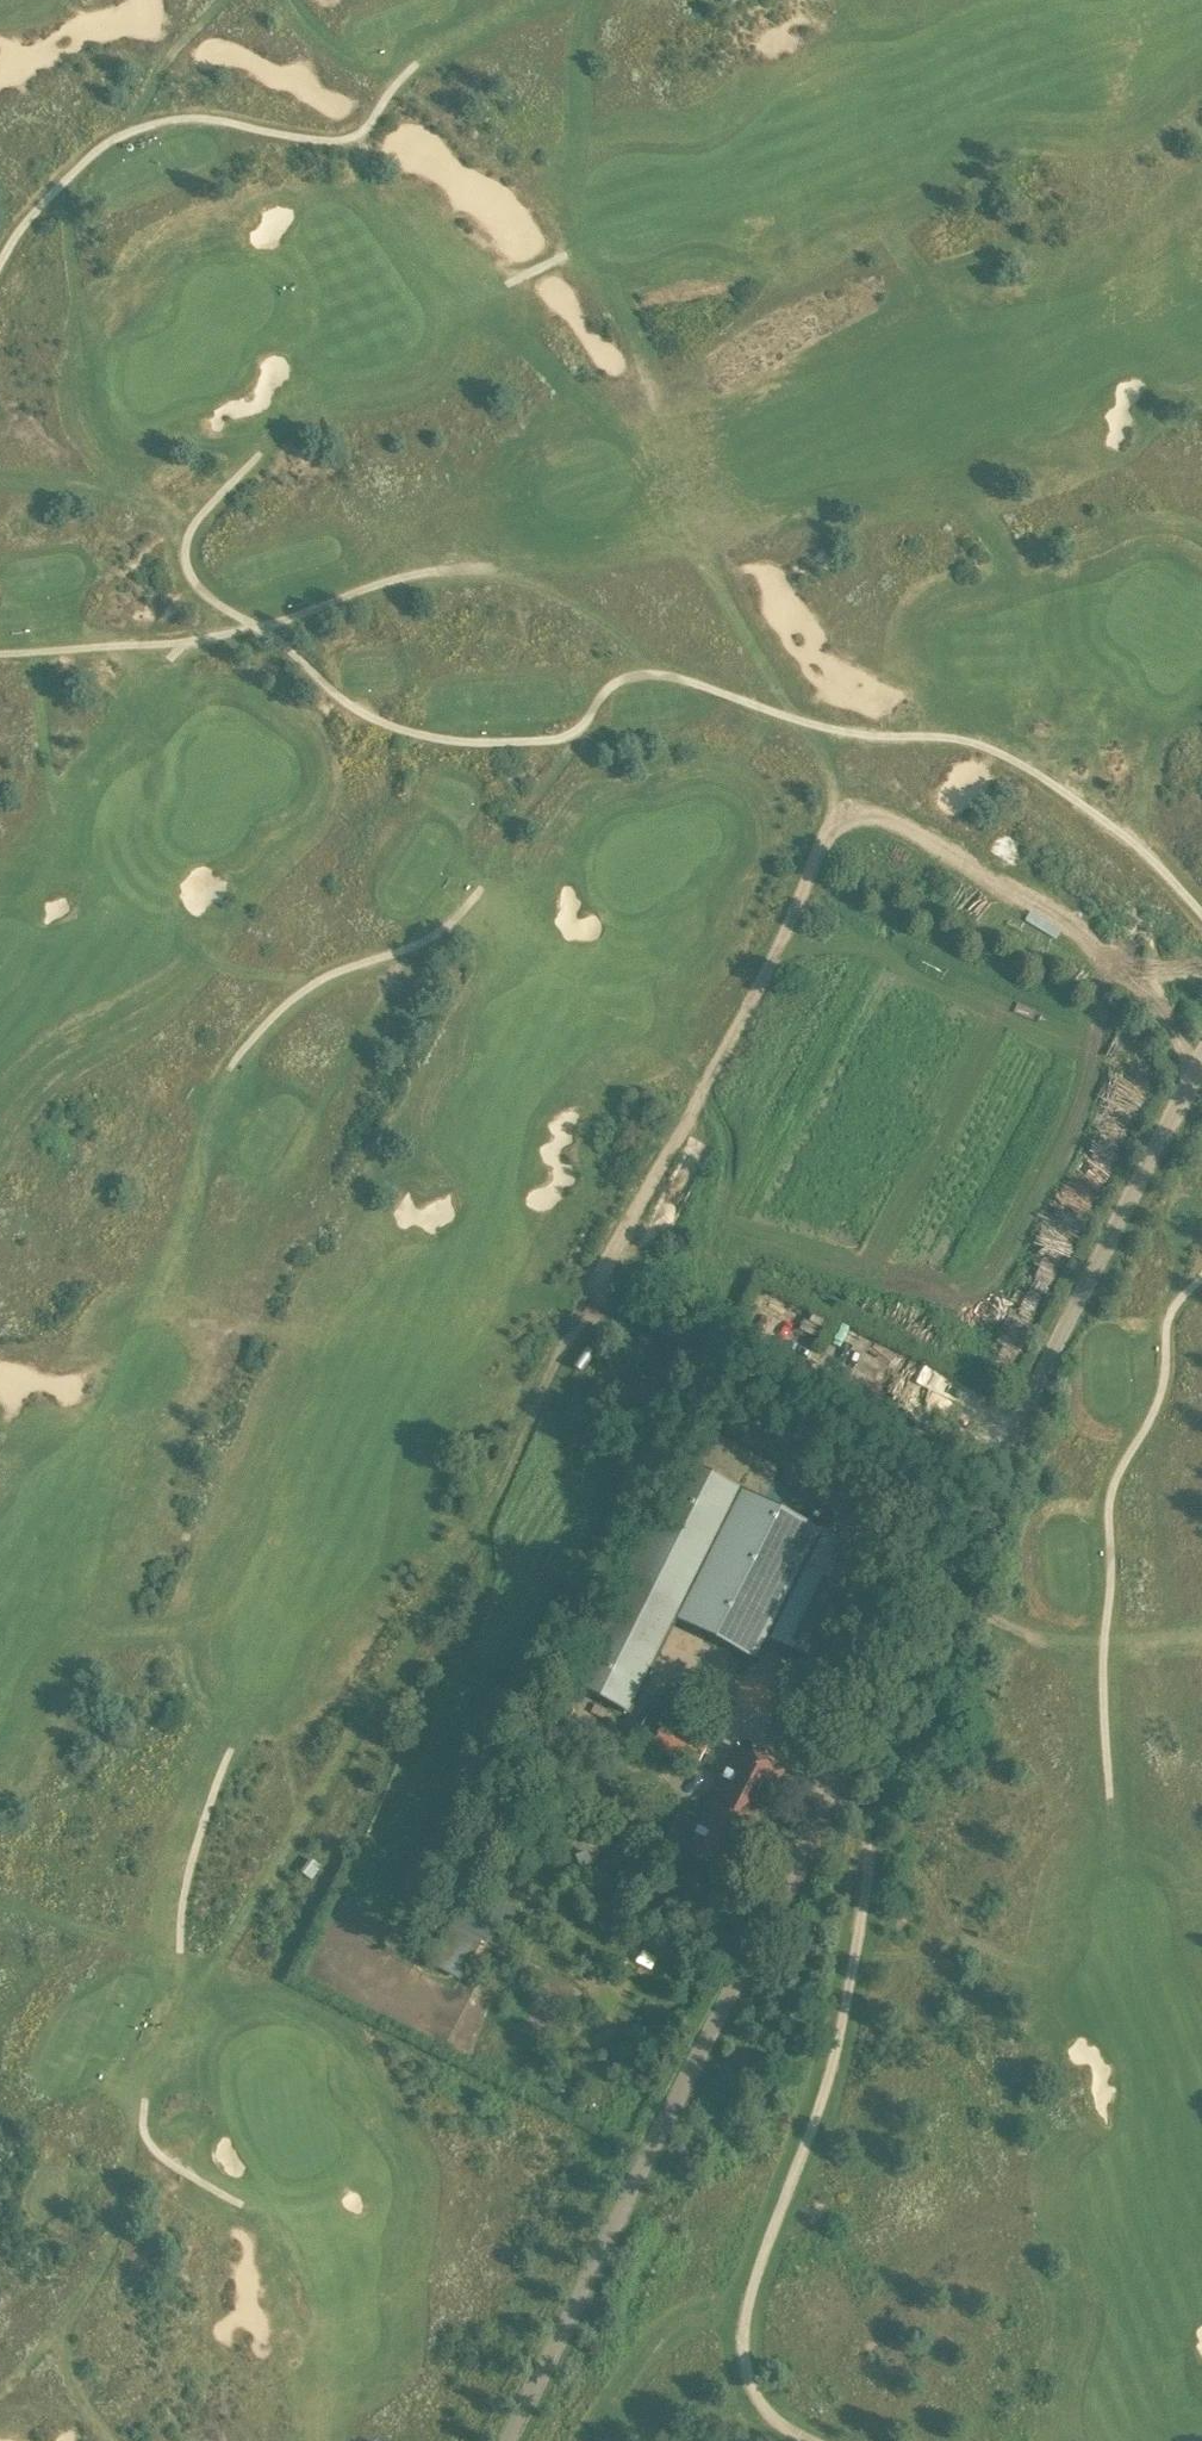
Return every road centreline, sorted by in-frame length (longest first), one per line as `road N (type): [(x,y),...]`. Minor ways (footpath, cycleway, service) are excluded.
road 1 (track): [(110,2440),(69,2383),(62,2332),(64,2313),(113,2240),(131,2118),(166,2042),(236,1947),(476,1533),(605,1263),(756,994),(824,835),(820,759),(694,536),(641,361),(569,209),(578,59),(590,0)]
road 2 (unclassified): [(505,2440),(1201,1051)]
road 3 (track): [(1201,916),(1124,833),(984,742),(854,732),(645,674),(623,675),(581,726),(551,739),(445,740),(351,705),(264,627),(218,606),(184,564),(197,518),(256,456)]
road 4 (track): [(815,2440),(771,2414),(753,2389),(742,2334),(842,2020),(869,1845),(830,1788),(751,1705),(675,1656)]
road 5 (track): [(1201,1638),(1102,1652),(1027,1636),(985,1615),(878,1548),(699,1375),(586,1300)]
road 6 (track): [(689,681),(567,593),(486,568),(406,575),(264,627),(184,642),(0,651)]
road 7 (track): [(581,726),(455,921),(413,948),(303,990),(229,1064),(208,1100)]
road 8 (track): [(1107,1781),(1110,1500),(1116,1472),(1159,1395),(1167,1312),(1201,1273)]
road 9 (track): [(0,262),(66,178),(113,138),(192,122),(342,143),(364,131),(411,69)]
road 10 (track): [(569,209),(552,187),(476,150),(425,103),(332,46),(294,0)]
road 11 (track): [(746,2316),(695,2315),(654,2341),(590,2440)]
road 12 (track): [(113,138),(169,51),(230,0)]

